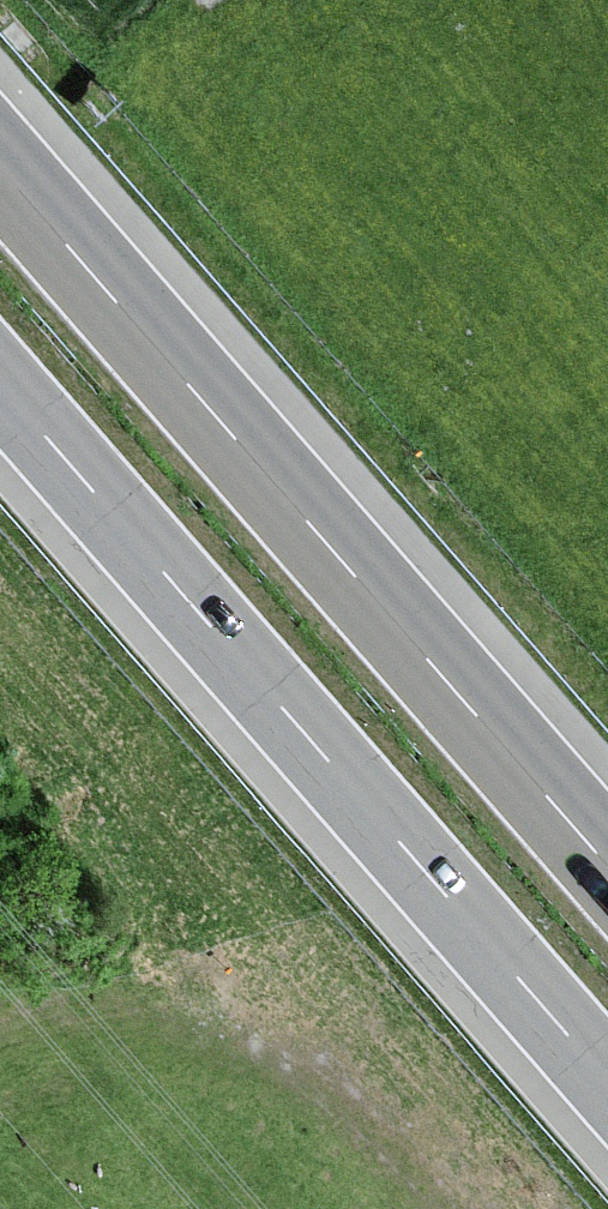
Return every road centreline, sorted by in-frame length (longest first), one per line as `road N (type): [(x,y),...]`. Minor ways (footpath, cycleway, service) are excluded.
road 1 (motorway): [(0,367),(607,1066)]
road 2 (motorway): [(607,860),(0,165)]

